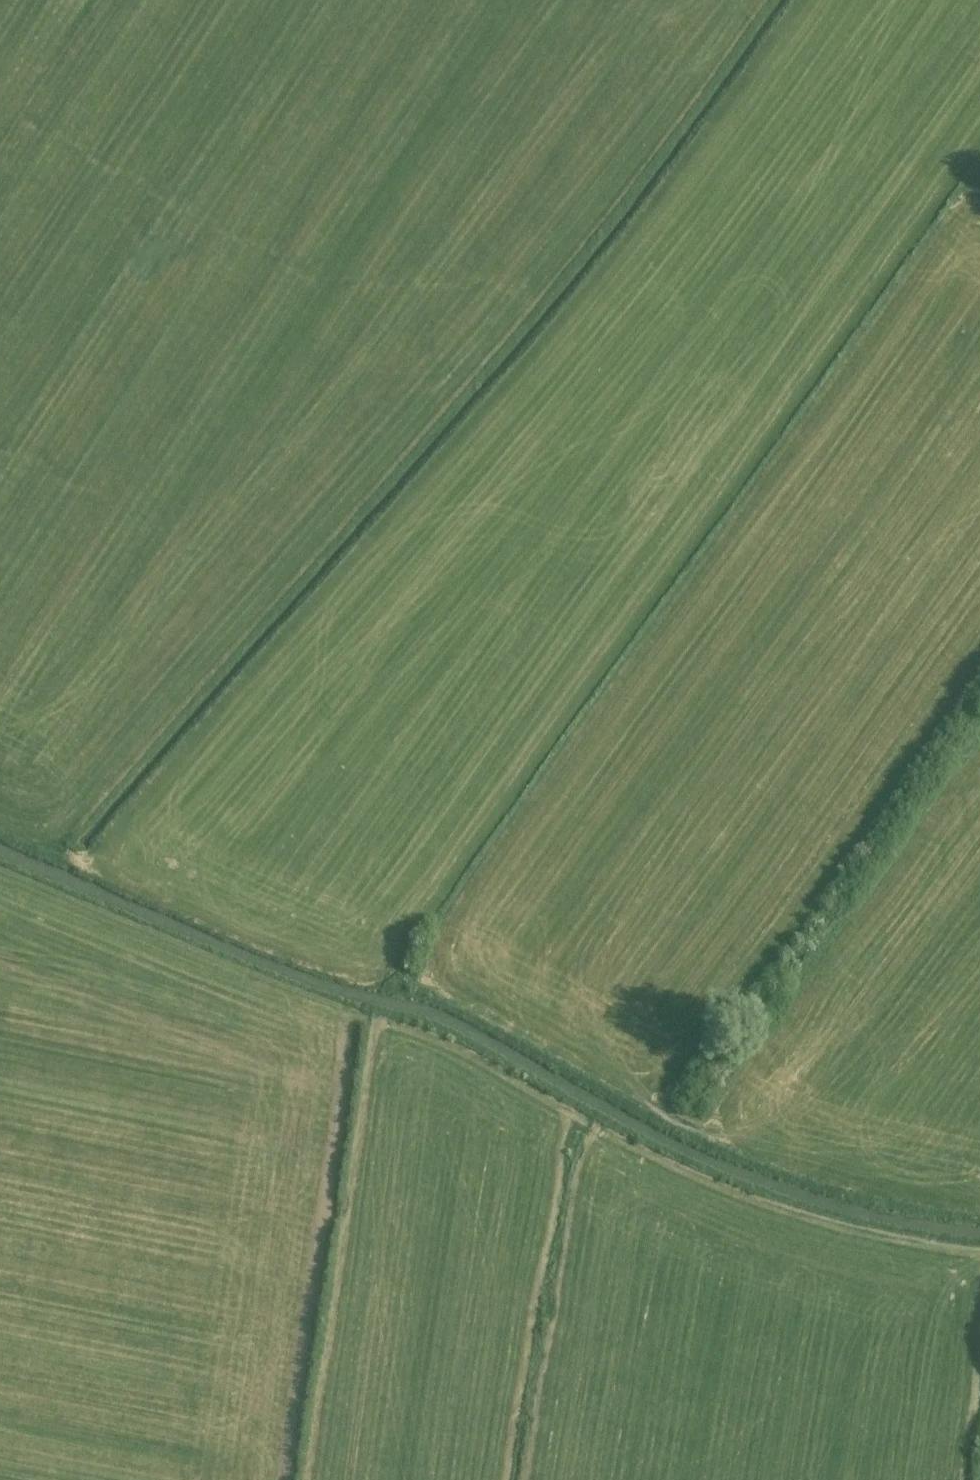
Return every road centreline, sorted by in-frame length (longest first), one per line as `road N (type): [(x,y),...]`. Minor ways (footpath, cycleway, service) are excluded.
road 1 (track): [(946,1479),(962,1286),(979,1273)]

